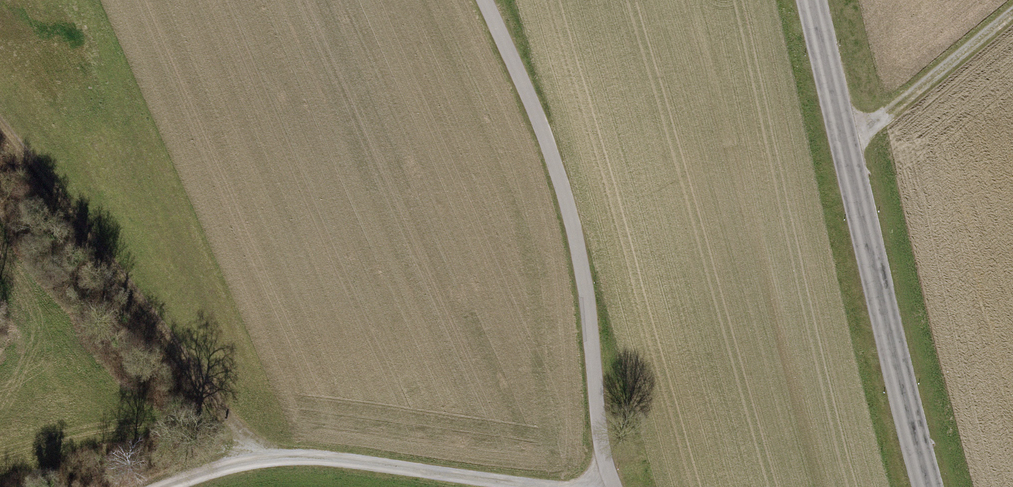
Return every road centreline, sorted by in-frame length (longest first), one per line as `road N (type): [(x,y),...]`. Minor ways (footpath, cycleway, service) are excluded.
road 1 (tertiary): [(813,0),(930,486)]
road 2 (track): [(0,125),(231,418),(289,456)]
road 3 (track): [(569,486),(289,456),(220,465),(165,486)]
road 4 (track): [(1012,14),(849,145)]

